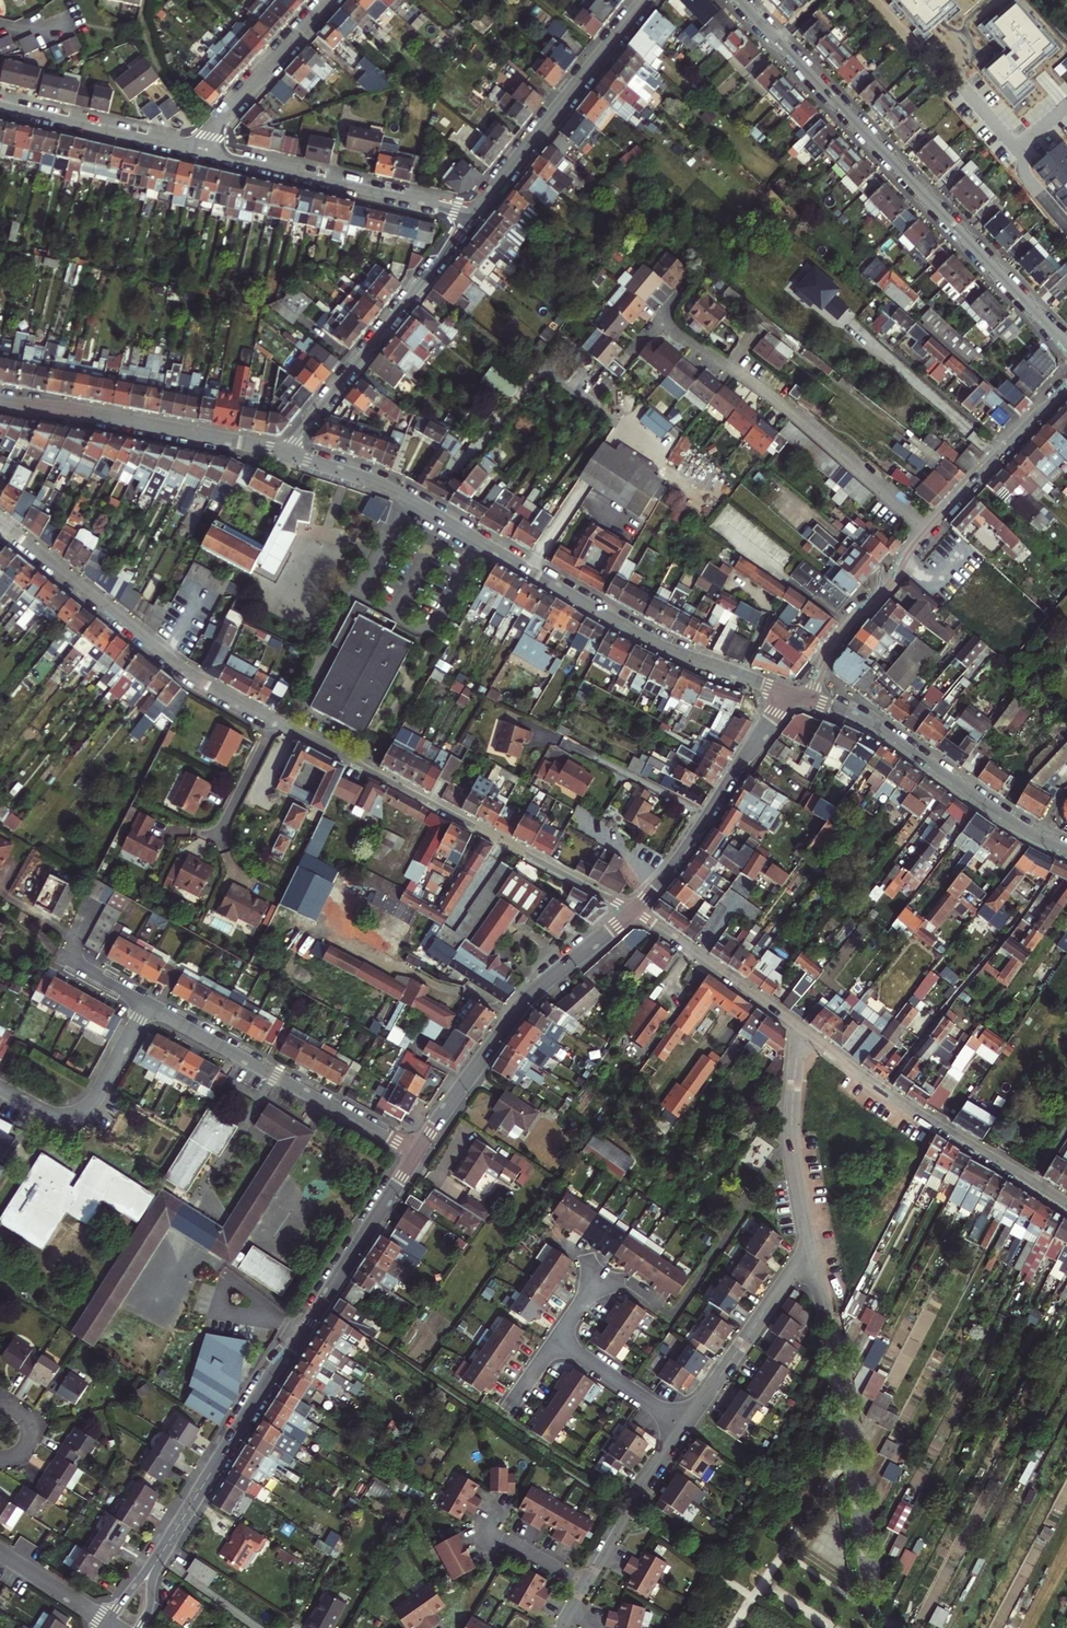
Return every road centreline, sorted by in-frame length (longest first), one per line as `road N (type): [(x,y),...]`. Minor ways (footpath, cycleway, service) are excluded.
road 1 (residential): [(788,693),(657,645),(397,494),(289,453)]
road 2 (residential): [(1066,345),(739,0)]
road 3 (tertiary): [(417,1153),(174,1531)]
road 4 (residential): [(633,912),(276,722)]
road 5 (residential): [(276,722),(178,665),(0,521)]
road 6 (residential): [(926,532),(791,413),(660,322)]
road 7 (tertiary): [(633,912),(526,998),(417,1153)]
road 8 (residential): [(1066,1203),(935,1126),(798,1029)]
road 9 (residential): [(417,1153),(146,1005)]
road 10 (residential): [(477,212),(289,453)]
road 11 (residential): [(1066,851),(859,719),(811,701)]
road 12 (residential): [(289,453),(0,401)]
road 13 (residential): [(204,150),(477,212)]
road 14 (residential): [(645,0),(477,212)]
road 15 (tertiary): [(788,693),(633,912)]
road 16 (residential): [(810,1244),(685,1425)]
road 17 (residential): [(798,1029),(791,1145),(810,1244)]
road 18 (residential): [(146,1005),(98,1095),(78,1112),(56,1114),(0,1087)]
road 19 (residential): [(0,103),(204,150)]
road 20 (tertiary): [(811,701),(830,648),(896,581),(926,532)]
road 21 (residential): [(633,912),(798,1029)]
road 22 (tertiary): [(926,532),(1066,388)]
road 23 (residential): [(204,150),(212,129),(328,0)]
road 24 (residential): [(685,1425),(588,1583)]
road 25 (residential): [(685,1425),(557,1339)]
road 26 (residential): [(0,1552),(108,1622)]
road 27 (residential): [(276,722),(218,834)]

